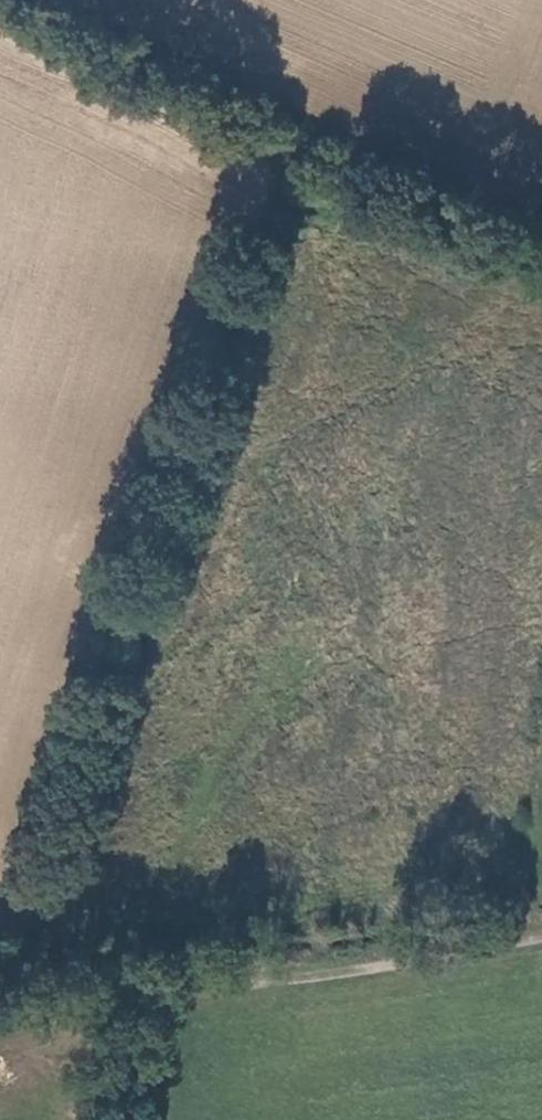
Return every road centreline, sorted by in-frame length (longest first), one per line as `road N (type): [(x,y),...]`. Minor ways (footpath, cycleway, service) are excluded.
road 1 (unclassified): [(0,1090),(37,1037),(106,971),(300,844),(400,723),(451,572),(454,454),(377,189)]
road 2 (unclassified): [(377,189),(387,510),(379,587),(353,663),(299,753),(97,944),(0,1049)]
road 3 (track): [(541,935),(205,993)]
road 4 (unclassified): [(383,0),(371,53),(368,128),(377,189)]

